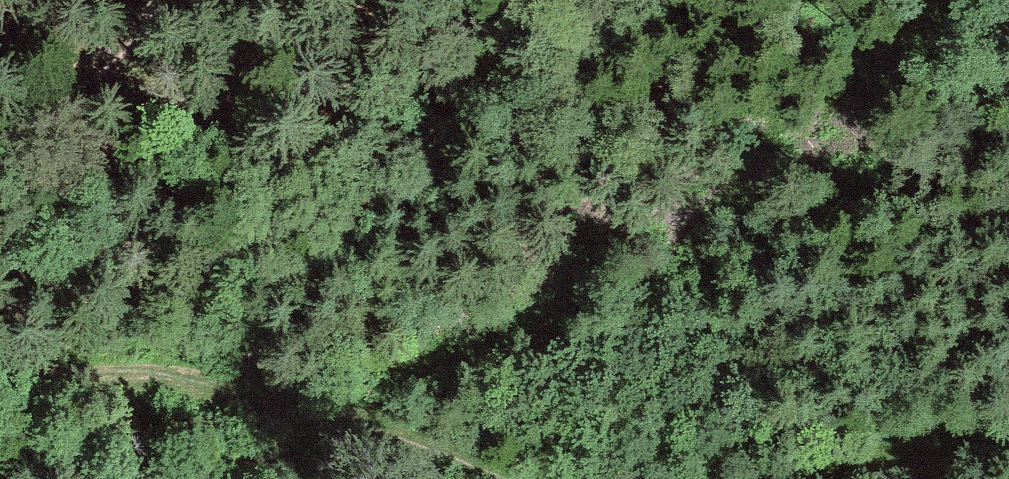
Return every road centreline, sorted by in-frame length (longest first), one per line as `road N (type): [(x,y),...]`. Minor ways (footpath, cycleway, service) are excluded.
road 1 (track): [(0,393),(137,382),(260,400),(508,478)]
road 2 (track): [(153,0),(112,48),(0,142)]
road 3 (track): [(855,478),(1008,449)]

